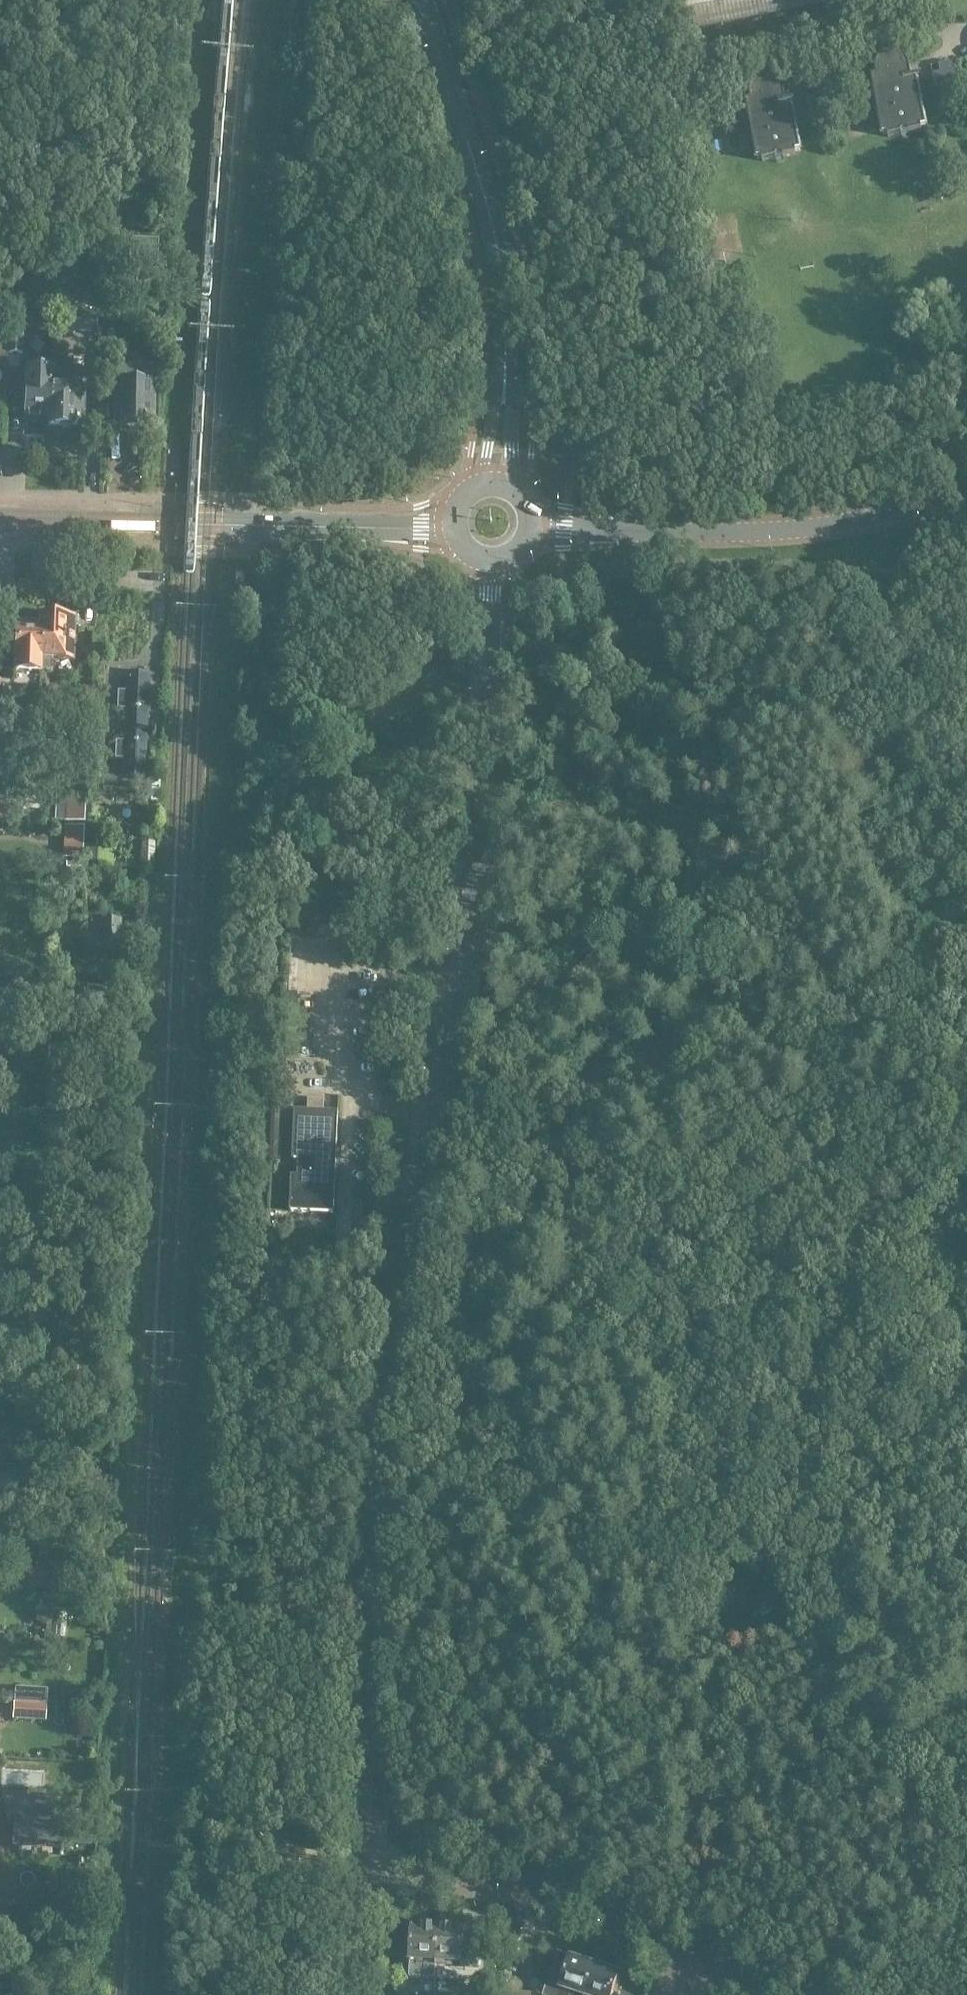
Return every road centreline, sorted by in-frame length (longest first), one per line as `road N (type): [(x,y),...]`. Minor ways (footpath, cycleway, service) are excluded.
road 1 (tertiary): [(353,1855),(385,1360),(471,901),(491,559)]
road 2 (tertiary): [(494,481),(503,286),(493,226),(421,0)]
road 3 (tertiary): [(0,521),(452,526)]
road 4 (tertiary): [(530,520),(658,534),(750,531),(855,519),(966,491)]
road 5 (residential): [(676,1938),(550,1894),(353,1855)]
road 6 (tertiary): [(345,1994),(353,1855)]

